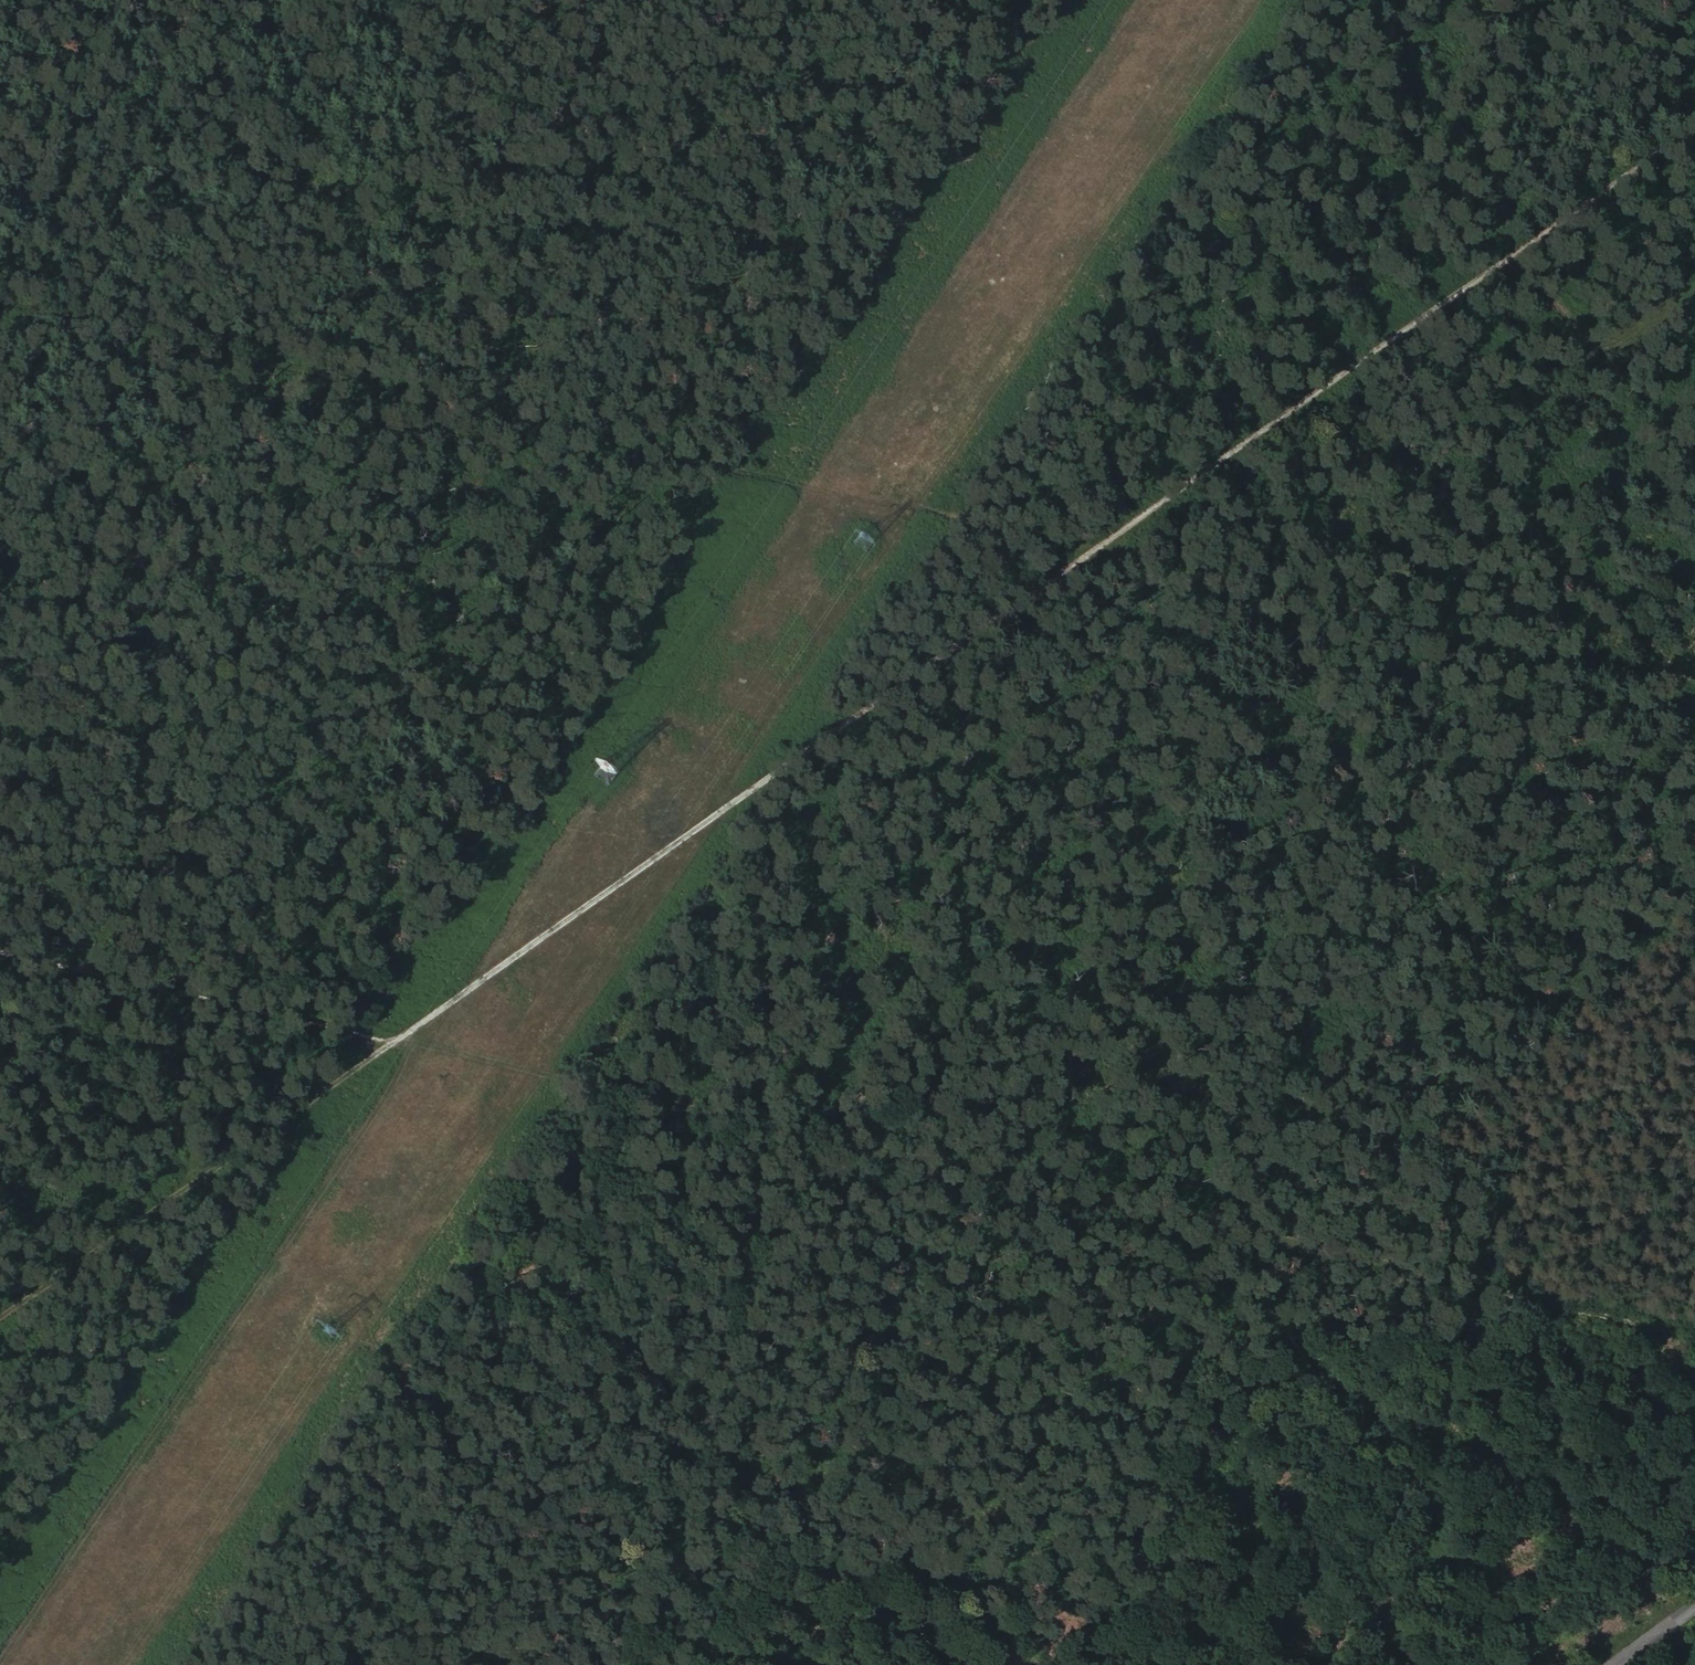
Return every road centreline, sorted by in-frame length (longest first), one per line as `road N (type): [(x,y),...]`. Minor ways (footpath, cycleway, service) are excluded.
road 1 (track): [(1694,126),(416,1024),(0,1327)]
road 2 (track): [(416,1024),(0,934)]

